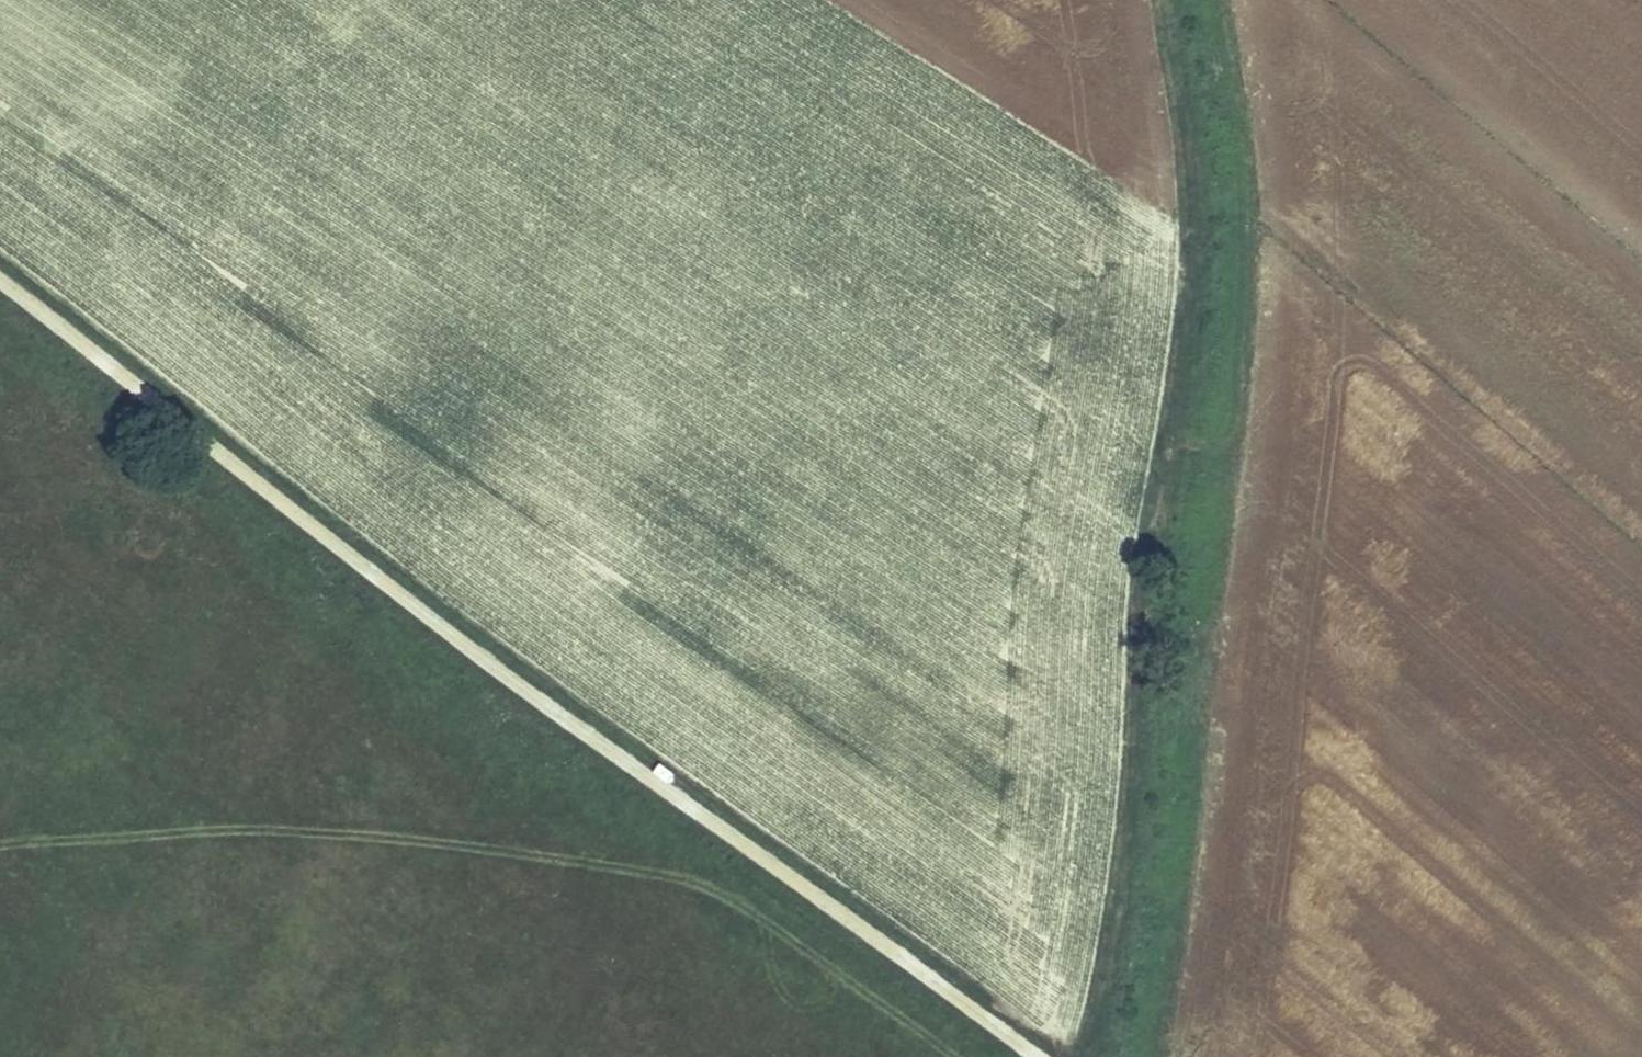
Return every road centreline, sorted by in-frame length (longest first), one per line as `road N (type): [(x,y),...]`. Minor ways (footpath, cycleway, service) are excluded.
road 1 (track): [(0,278),(366,563),(1035,1056)]
road 2 (track): [(1094,1056),(1134,878),(1145,582),(1195,247),(1200,164),(1168,0)]

